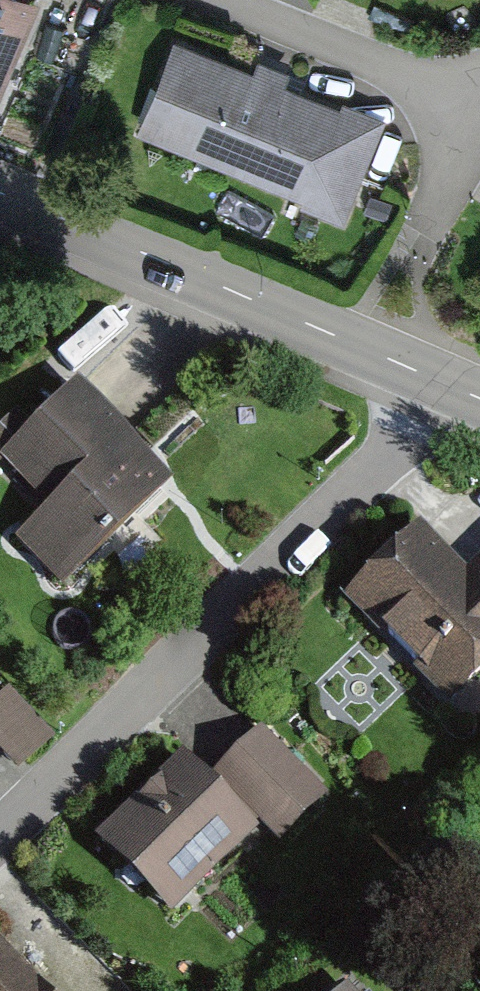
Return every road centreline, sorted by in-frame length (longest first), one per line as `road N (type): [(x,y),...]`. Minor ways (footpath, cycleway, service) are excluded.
road 1 (residential): [(436,379),(419,414),(0,834)]
road 2 (tertiary): [(436,379),(0,196)]
road 3 (residential): [(479,107),(220,0)]

